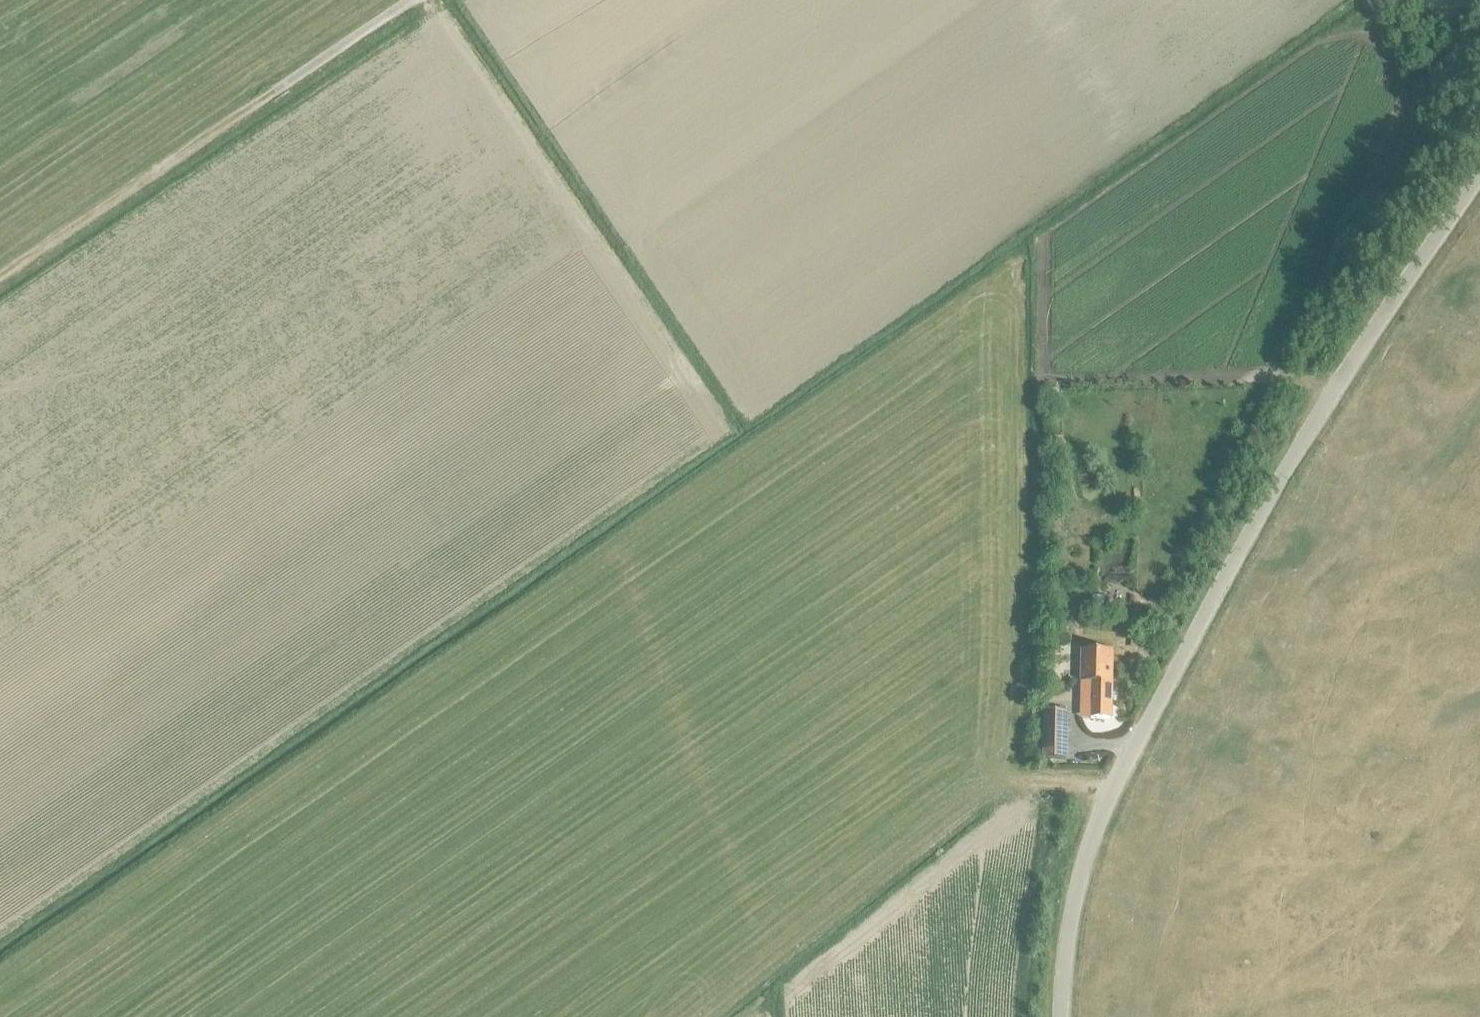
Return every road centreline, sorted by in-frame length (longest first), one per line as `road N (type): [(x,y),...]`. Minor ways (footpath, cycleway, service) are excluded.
road 1 (unclassified): [(1062,1016),(1075,894),(1136,736),(1325,401),(1479,168)]
road 2 (track): [(0,277),(409,0)]

